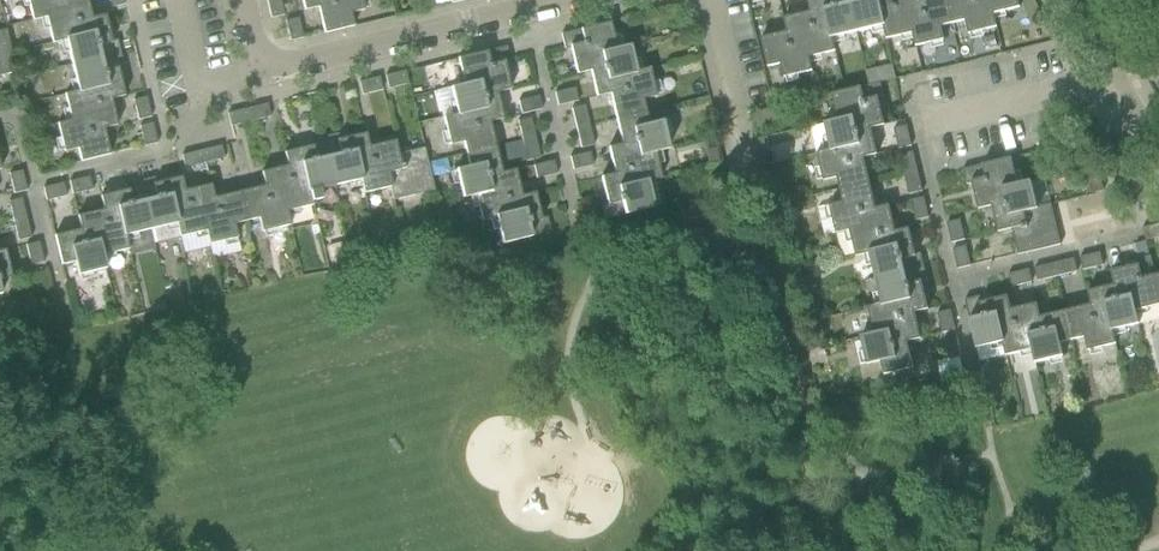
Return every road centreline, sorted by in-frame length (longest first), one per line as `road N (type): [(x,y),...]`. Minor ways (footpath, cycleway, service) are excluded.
road 1 (residential): [(267,68),(576,0)]
road 2 (residential): [(746,193),(700,0)]
road 3 (residential): [(921,123),(1113,79)]
road 4 (residential): [(267,68),(192,89),(172,0)]

